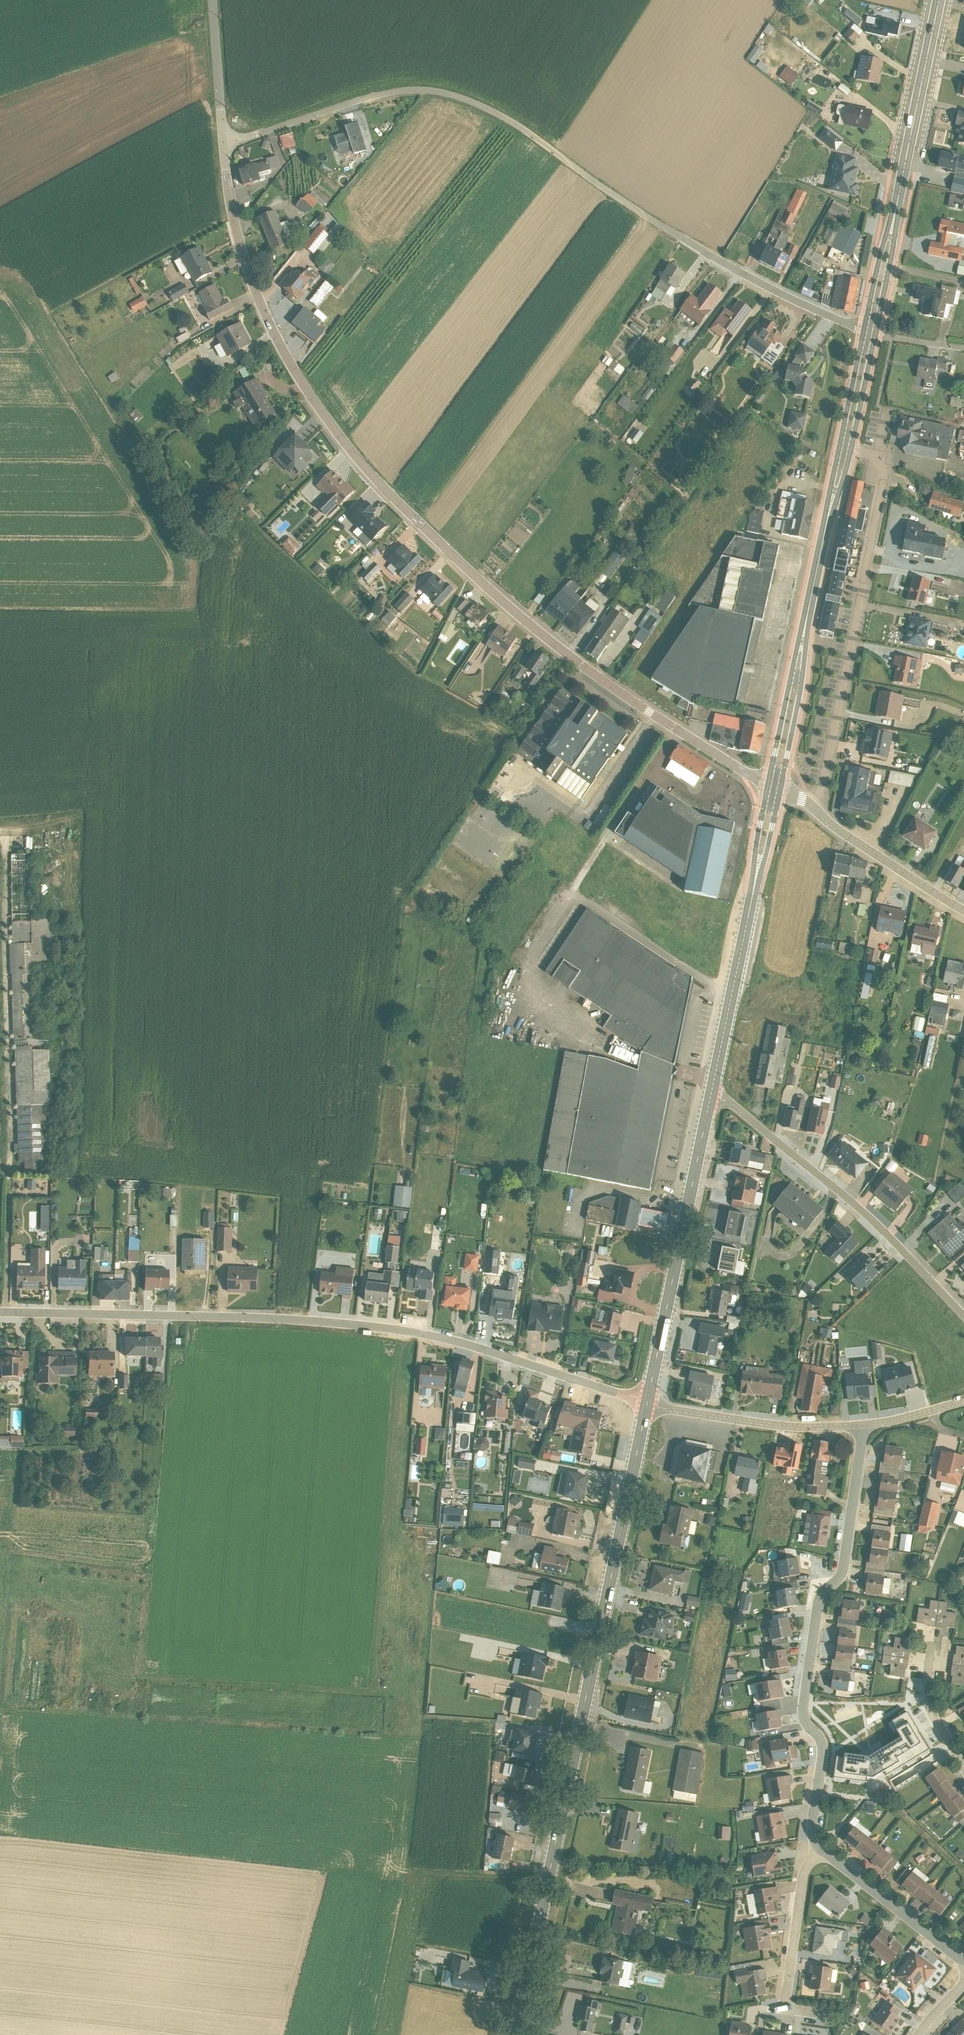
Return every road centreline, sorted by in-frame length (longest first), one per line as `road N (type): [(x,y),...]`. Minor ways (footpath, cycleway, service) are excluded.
road 1 (residential): [(223,143),(243,263),(277,343),(373,478),(532,629),(768,784)]
road 2 (unclassified): [(0,1312),(283,1319),(424,1334),(646,1404)]
road 3 (primary): [(516,2034),(646,1404)]
road 4 (unclassified): [(681,238),(506,118),(445,93),(378,95),(260,134)]
road 5 (residential): [(820,1847),(822,1746),(803,1708),(820,1599),(843,1569),(860,1425)]
road 6 (residential): [(813,809),(883,486),(878,457)]
road 7 (residential): [(963,1316),(866,1214),(732,1104),(710,1098)]
road 8 (primary): [(646,1404),(710,1098)]
road 9 (residential): [(860,1425),(778,1426),(646,1404)]
road 10 (residential): [(864,330),(681,238)]
road 11 (primary): [(710,1098),(751,900)]
road 12 (primary): [(898,195),(939,0)]
road 13 (residential): [(813,809),(963,912)]
road 14 (residential): [(963,1959),(820,1847)]
road 15 (primary): [(780,791),(807,616)]
road 16 (primary): [(807,616),(768,784)]
road 17 (residential): [(784,2010),(805,1871),(820,1847)]
road 18 (primary): [(876,335),(898,195)]
road 19 (primary): [(898,195),(864,330)]
road 20 (residential): [(931,1643),(930,1709),(963,1767)]
road 21 (primary): [(864,330),(839,449)]

